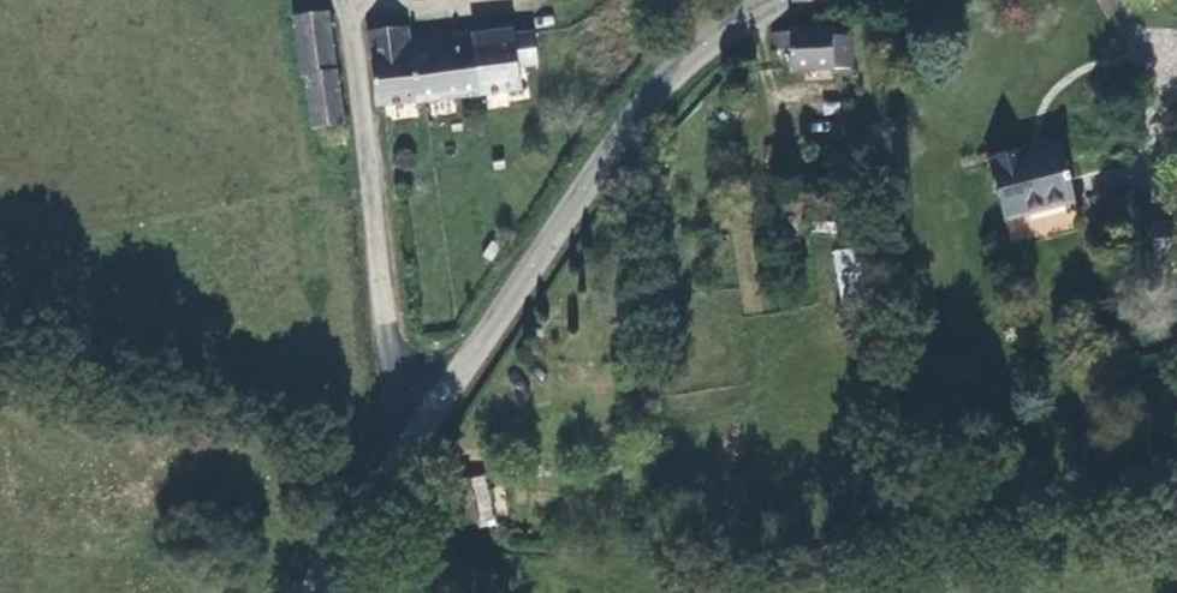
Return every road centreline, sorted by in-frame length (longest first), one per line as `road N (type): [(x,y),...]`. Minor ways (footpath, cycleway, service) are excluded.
road 1 (tertiary): [(437,411),(630,121),(710,40),(786,0)]
road 2 (unclassified): [(437,411),(395,371),(341,0)]
road 3 (tertiary): [(303,592),(437,411)]

